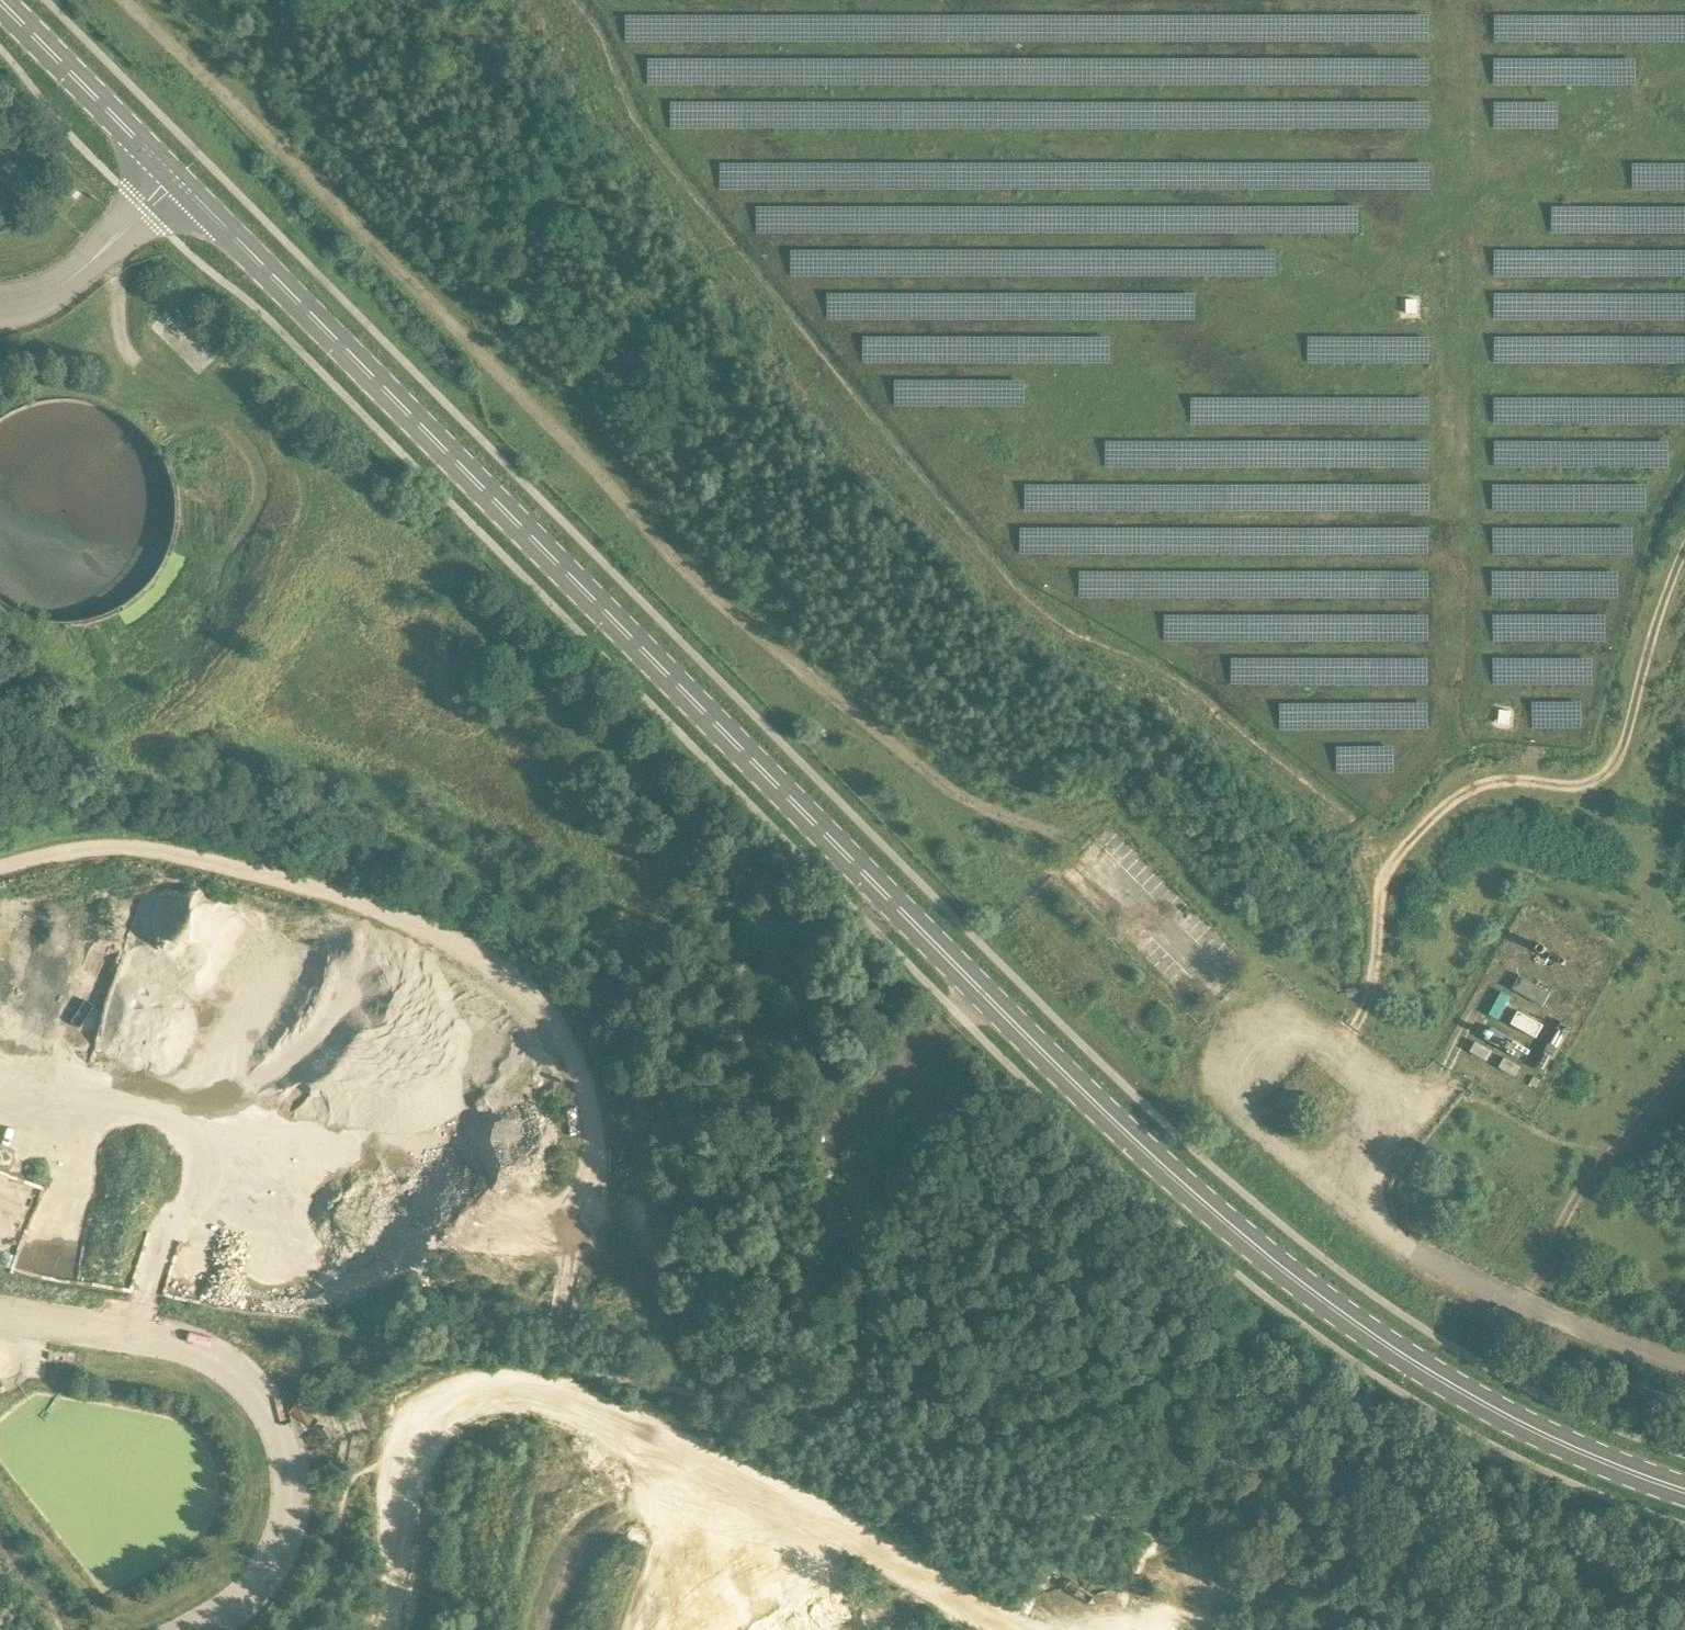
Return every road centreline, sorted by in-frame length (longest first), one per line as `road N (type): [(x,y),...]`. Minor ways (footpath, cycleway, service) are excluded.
road 1 (tertiary): [(1684,1491),(1594,1459),(1429,1373),(1259,1251),(1110,1121),(0,1)]
road 2 (track): [(1684,1071),(1572,1202),(1526,1304)]
road 3 (track): [(829,1145),(977,987)]

